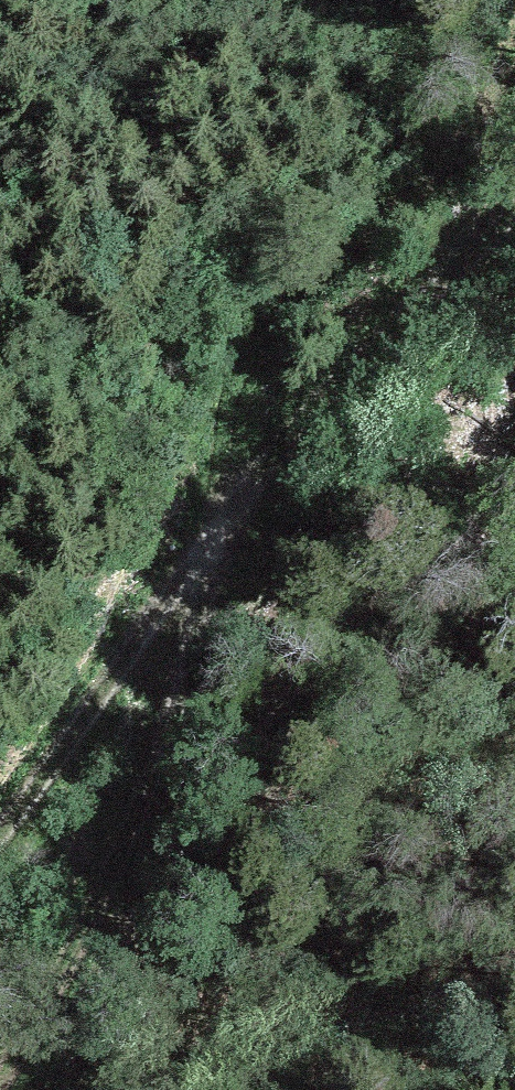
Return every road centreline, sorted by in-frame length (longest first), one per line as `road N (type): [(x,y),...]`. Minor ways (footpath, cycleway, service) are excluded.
road 1 (track): [(3,1089),(183,709),(225,431),(246,371),(307,295),(426,191),(514,62)]
road 2 (track): [(514,214),(341,374),(0,833)]

